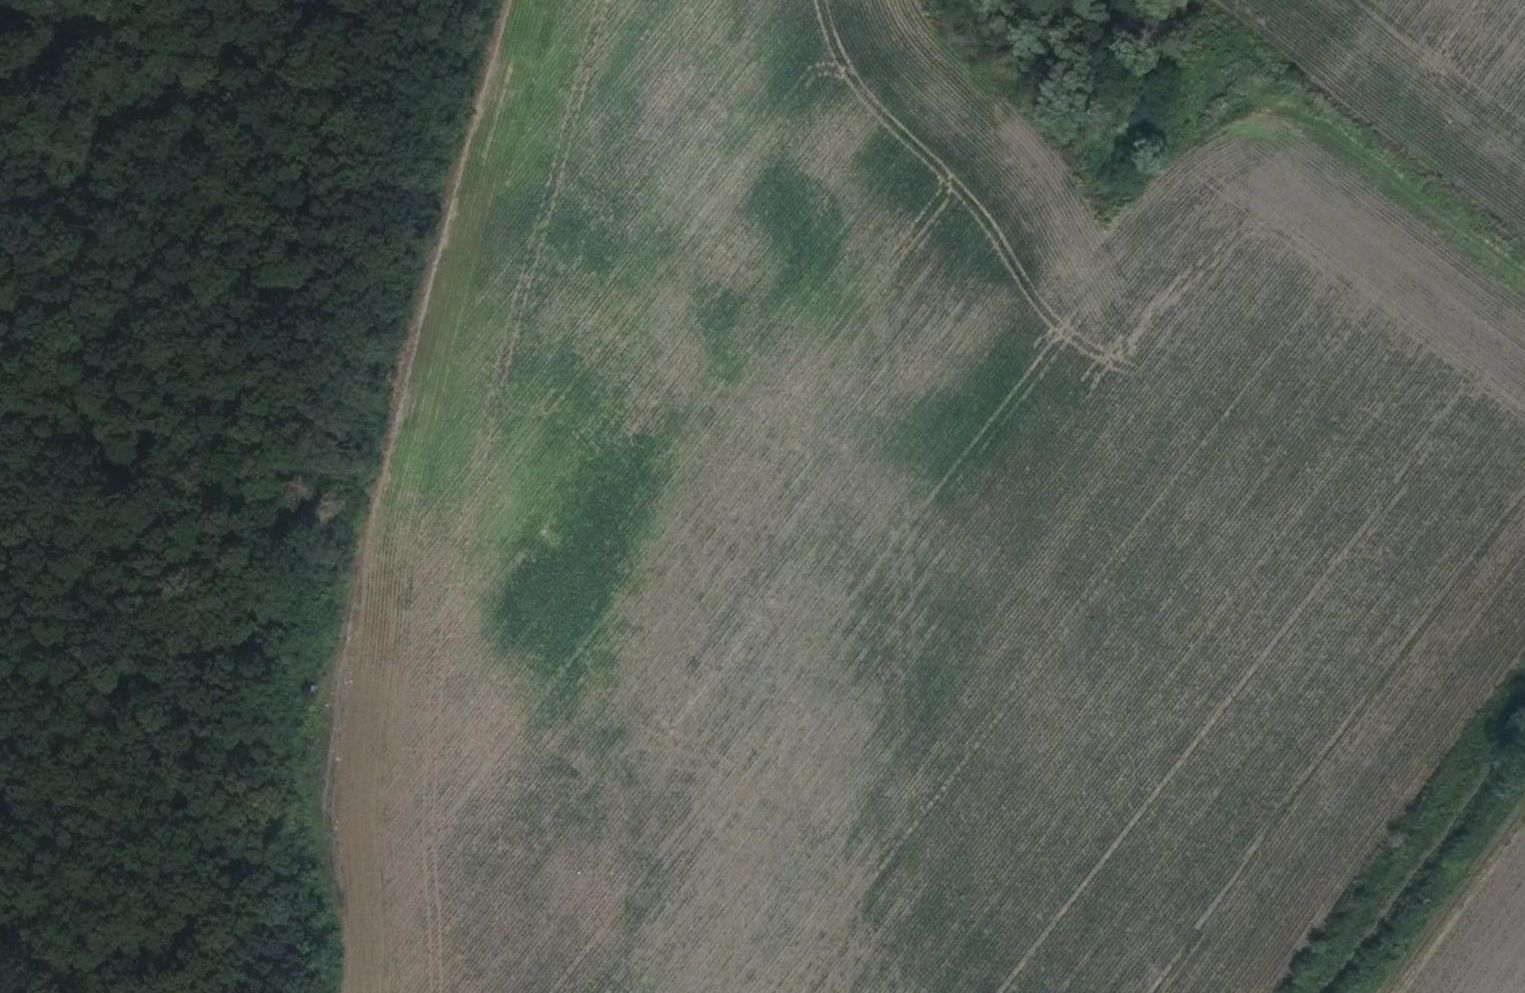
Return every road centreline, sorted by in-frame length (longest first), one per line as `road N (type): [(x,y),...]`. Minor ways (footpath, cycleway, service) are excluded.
road 1 (track): [(1524,664),(1291,992)]

